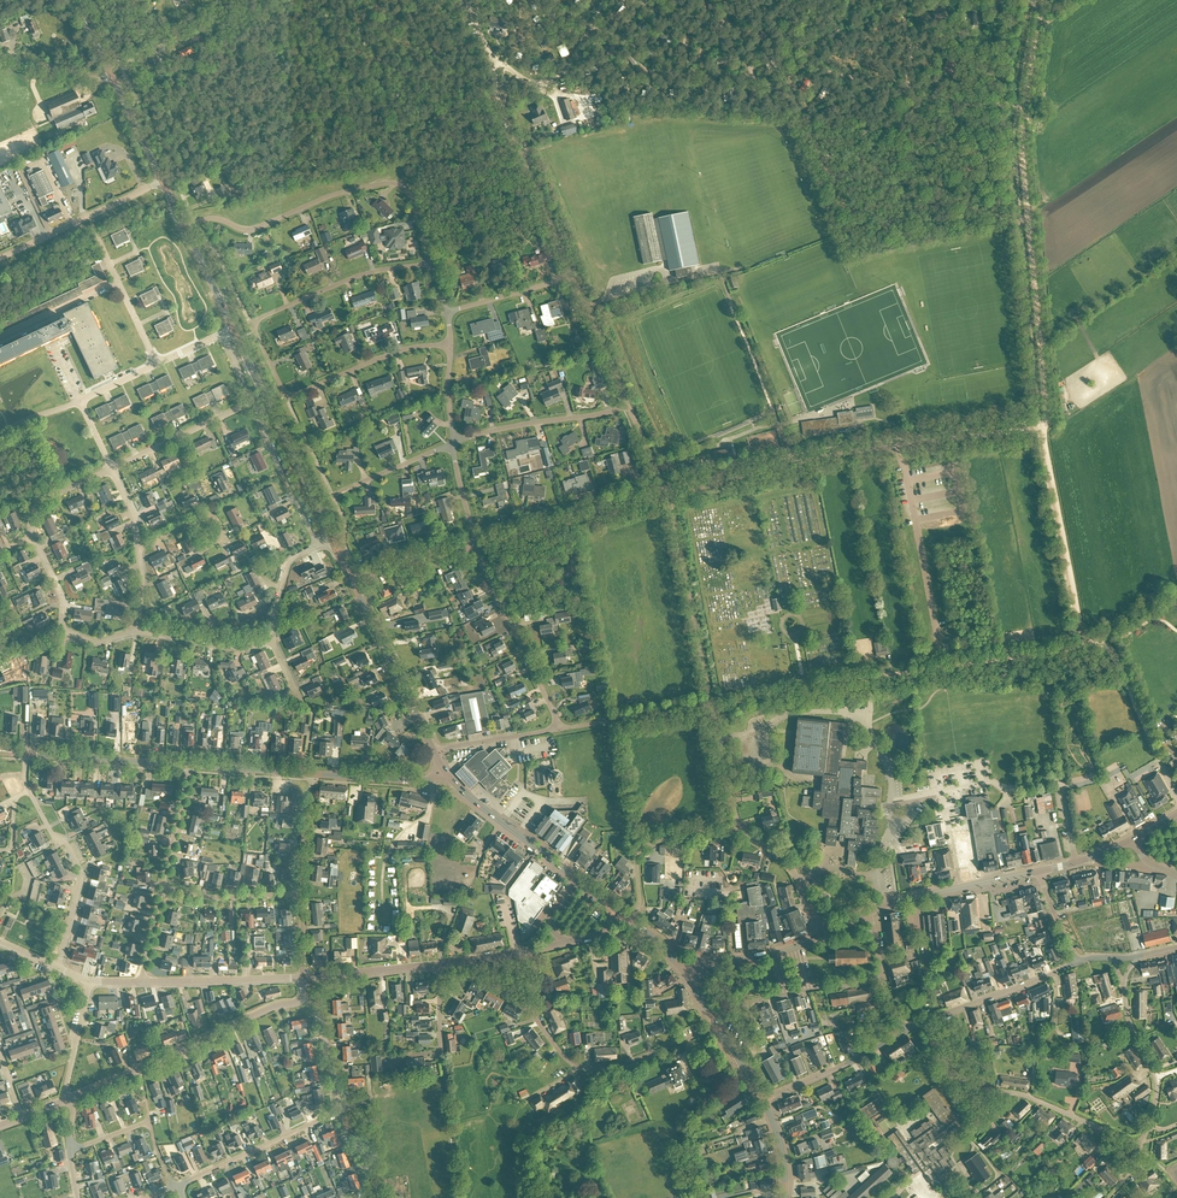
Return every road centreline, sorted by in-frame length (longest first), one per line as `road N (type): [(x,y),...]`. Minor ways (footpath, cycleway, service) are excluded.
road 1 (track): [(1041,0),(1021,157),(1044,434),(1085,641)]
road 2 (residential): [(185,229),(212,218),(249,230),(339,193),(389,183),(413,199),(431,261)]
road 3 (track): [(768,0),(786,50),(807,66),(886,90),(1018,105)]
road 4 (track): [(590,28),(623,40),(655,74),(751,76),(724,0)]
road 5 (residential): [(253,325),(287,395),(411,347),(451,346)]
road 6 (unclassified): [(667,496),(823,456),(906,445)]
road 7 (secondary): [(332,539),(232,329)]
road 8 (residential): [(919,795),(982,782),(1006,789),(1060,781),(1075,862)]
road 9 (track): [(868,679),(1085,641)]
road 10 (unclassified): [(711,705),(667,496)]
road 11 (residential): [(717,1025),(600,1069),(567,1059),(538,1018)]
road 12 (residential): [(561,728),(476,547)]
road 13 (unclassified): [(476,547),(667,496)]
road 14 (residential): [(58,968),(81,870),(29,791)]
road 15 (unclassified): [(571,272),(497,94)]
road 16 (residential): [(253,325),(355,277),(431,261)]
road 17 (secondary): [(434,751),(353,581)]
road 18 (residential): [(163,181),(0,258)]
road 19 (residential): [(177,1186),(340,1110)]
road 20 (residential): [(453,443),(629,406)]
road 21 (residential): [(140,1069),(304,998)]
road 22 (residential): [(712,1018),(785,994),(883,979)]
road 23 (residential): [(739,826),(643,849),(639,904),(629,919)]
road 24 (secondary): [(576,879),(444,770)]
road 25 (residential): [(1139,1146),(1156,1088),(1123,985)]
road 26 (residential): [(923,1021),(1075,962)]
road 27 (tertiary): [(189,765),(27,754)]
road 28 (unclassified): [(304,977),(142,981)]
road 29 (track): [(493,62),(533,84),(558,77),(604,0)]
road 30 (residential): [(711,705),(868,679)]
road 31 (residential): [(318,545),(254,401)]
road 32 (residential): [(763,1100),(904,1030)]
road 33 (residential): [(112,468),(254,401)]
road 34 (secondary): [(886,903),(1039,871)]
road 35 (residential): [(869,713),(790,714),(756,733),(718,737)]
road 36 (residential): [(1139,1146),(1031,1098),(994,1091)]
road 37 (residential): [(561,728),(711,705)]
road 38 (unclassified): [(629,406),(571,272)]
road 39 (track): [(906,445),(1045,428)]
road 40 (residential): [(300,893),(215,898),(162,888)]
road 41 (secondary): [(686,973),(819,936)]
road 42 (residential): [(70,1150),(149,1122),(140,1069)]
road 43 (unclassified): [(304,977),(438,966)]
road 44 (residential): [(136,632),(244,647),(267,637)]
road 45 (residential): [(0,339),(118,282)]
road 46 (residential): [(447,312),(571,272)]
road 47 (residential): [(434,751),(561,728)]
road 48 (unclassified): [(353,581),(476,547)]
road 49 (residential): [(203,550),(222,541),(214,517),(138,544)]
road 50 (residential): [(162,888),(189,765)]
road 51 (residential): [(338,492),(453,443)]
road 52 (tertiary): [(312,774),(189,765)]
road 53 (residential): [(1126,685),(1176,797)]
road 54 (residential): [(63,1101),(90,982)]
road 55 (residential): [(340,1110),(320,1016),(304,998)]

